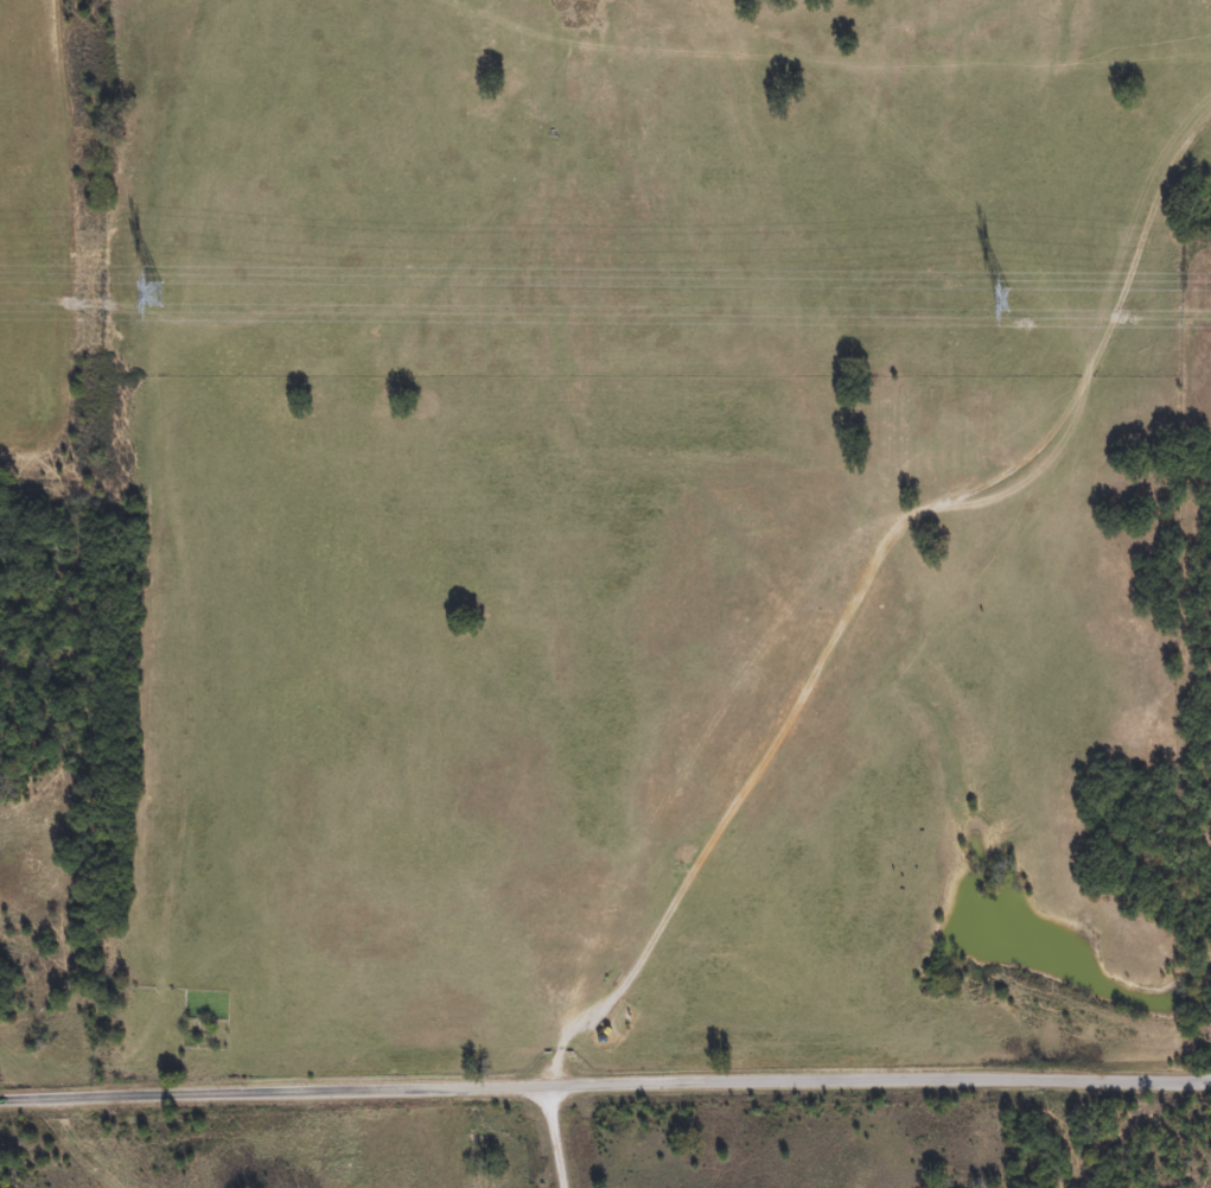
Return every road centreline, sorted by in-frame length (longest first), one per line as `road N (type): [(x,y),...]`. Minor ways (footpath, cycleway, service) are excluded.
road 1 (residential): [(1210,1080),(0,1101)]
road 2 (track): [(1210,112),(1155,191),(1109,320),(1058,420),(1003,474),(887,535),(629,974),(567,1035),(540,1089)]

